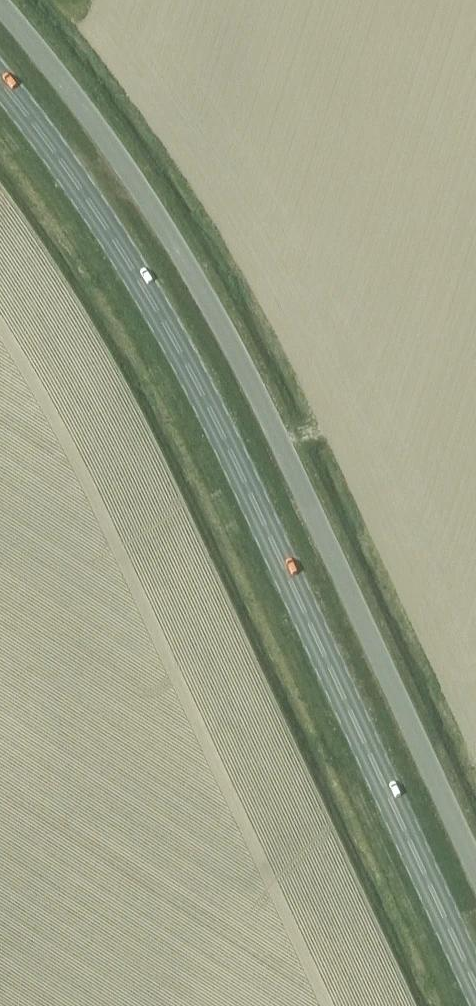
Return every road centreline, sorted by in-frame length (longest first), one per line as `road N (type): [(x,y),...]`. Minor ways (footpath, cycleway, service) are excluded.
road 1 (primary): [(475,989),(162,322),(67,168),(0,83)]
road 2 (unclassified): [(0,4),(114,149),(212,309),(475,869)]

